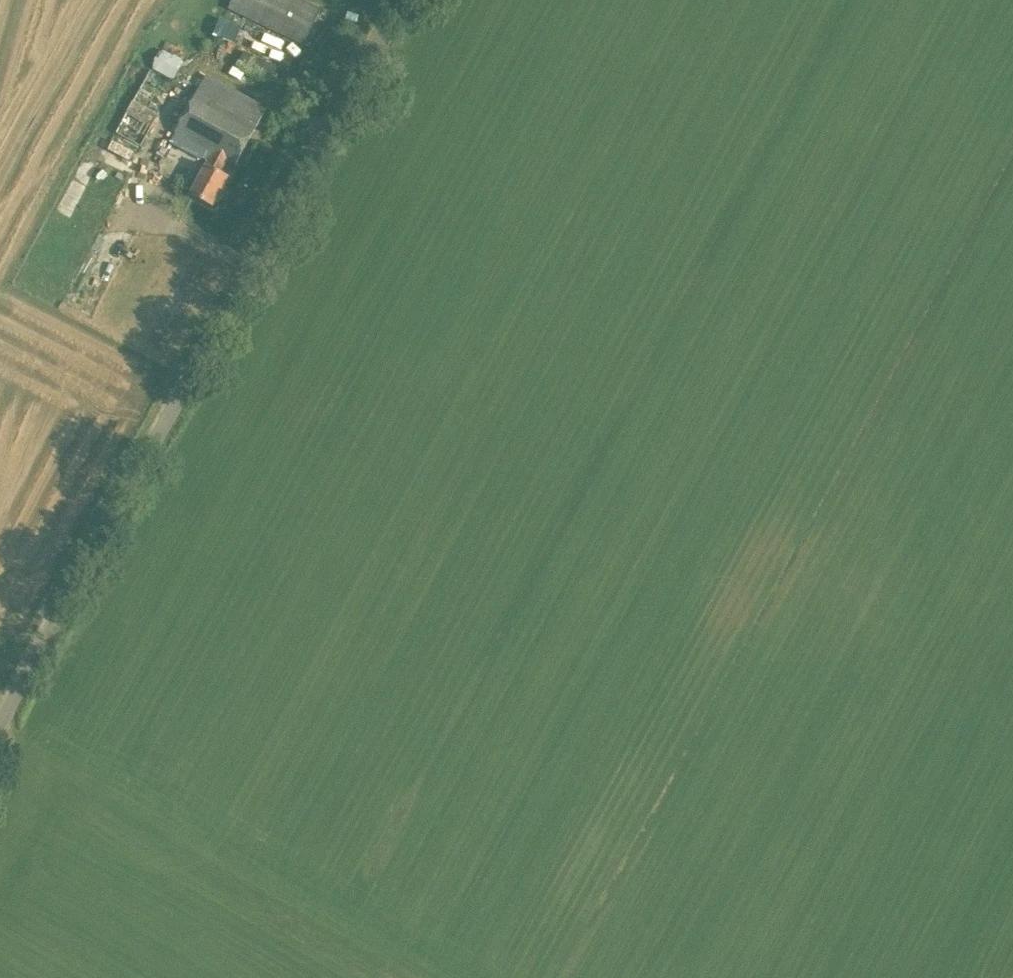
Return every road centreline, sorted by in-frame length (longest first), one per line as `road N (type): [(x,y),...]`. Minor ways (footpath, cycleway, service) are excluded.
road 1 (unclassified): [(0,713),(190,361),(400,0)]

